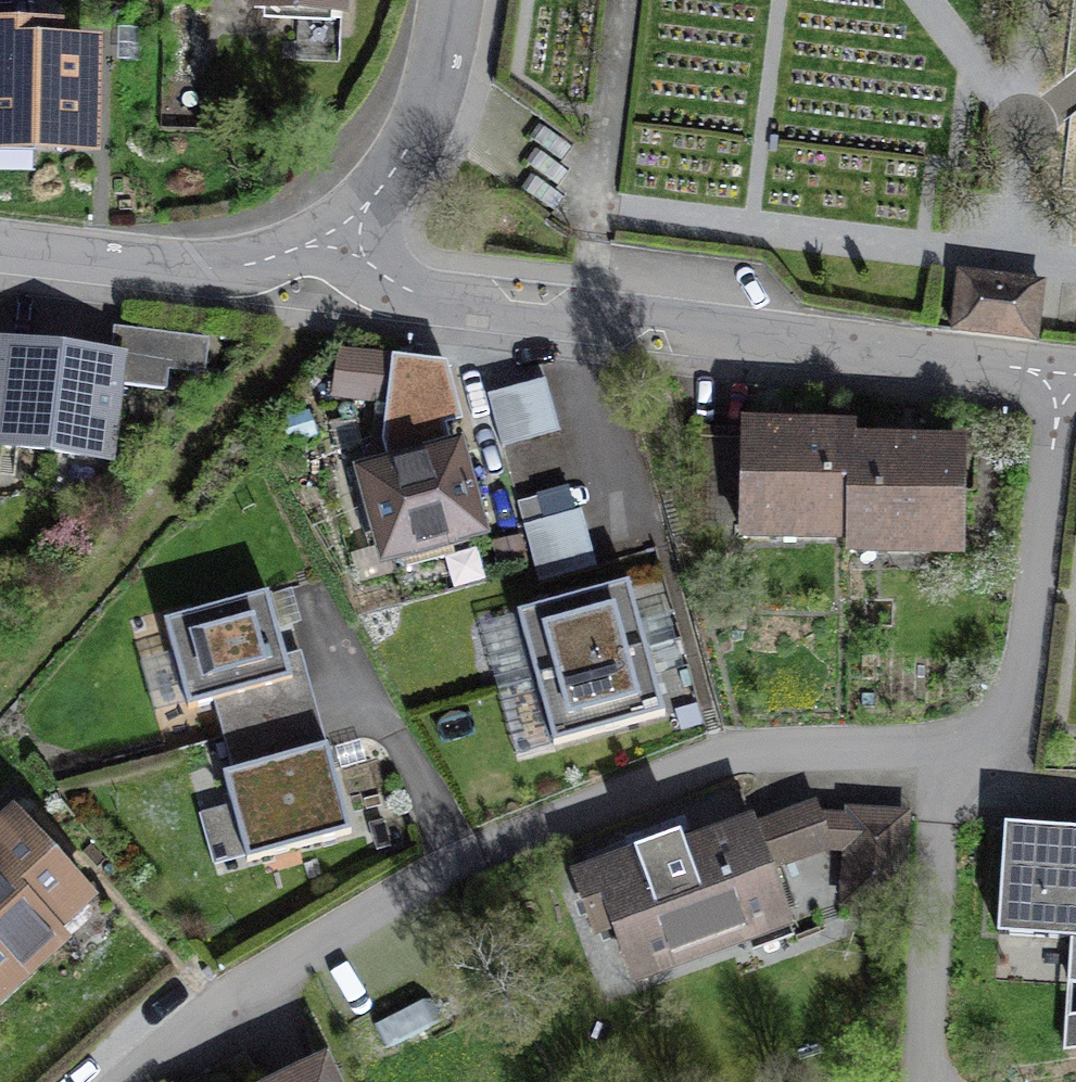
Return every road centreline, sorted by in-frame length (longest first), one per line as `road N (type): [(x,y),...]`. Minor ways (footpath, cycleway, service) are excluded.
road 1 (residential): [(948,753),(766,751),(698,765),(399,897),(226,1003),(132,1081)]
road 2 (residential): [(1066,374),(428,298),(392,281),(335,230)]
road 3 (residential): [(1066,374),(1017,694),(994,736),(948,753)]
road 4 (residential): [(0,246),(224,268),(335,230)]
road 5 (residential): [(925,1081),(948,753)]
road 6 (residential): [(335,230),(378,192),(413,141),(440,78),(452,0)]

